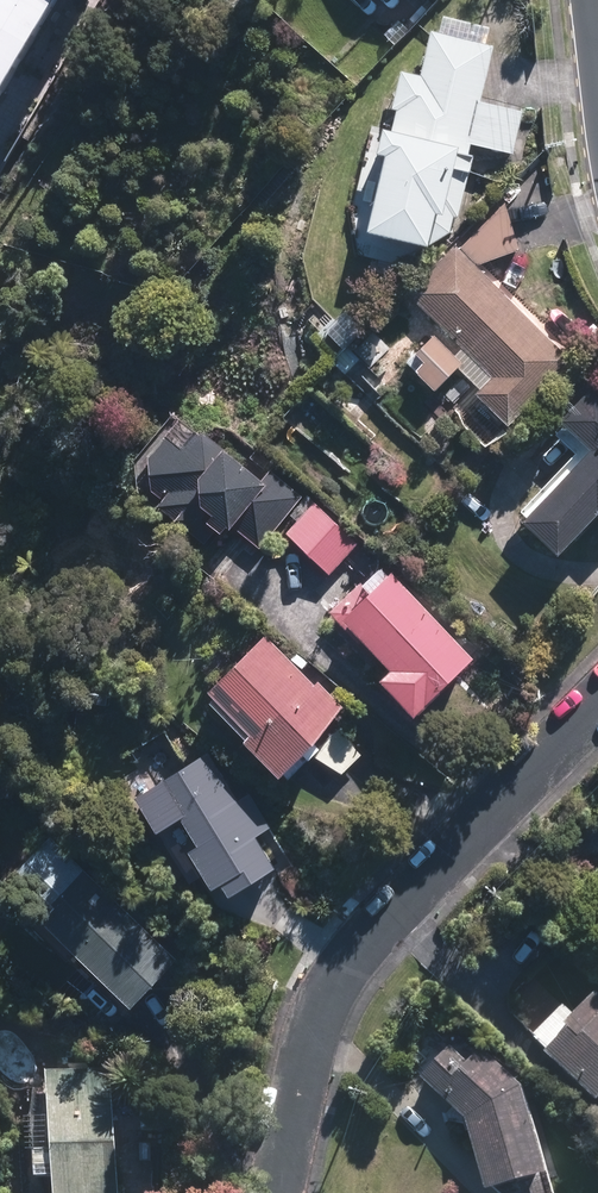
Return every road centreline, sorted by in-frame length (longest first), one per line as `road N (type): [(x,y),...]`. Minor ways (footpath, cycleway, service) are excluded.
road 1 (residential): [(597,707),(349,961),(313,1028),(275,1192)]

